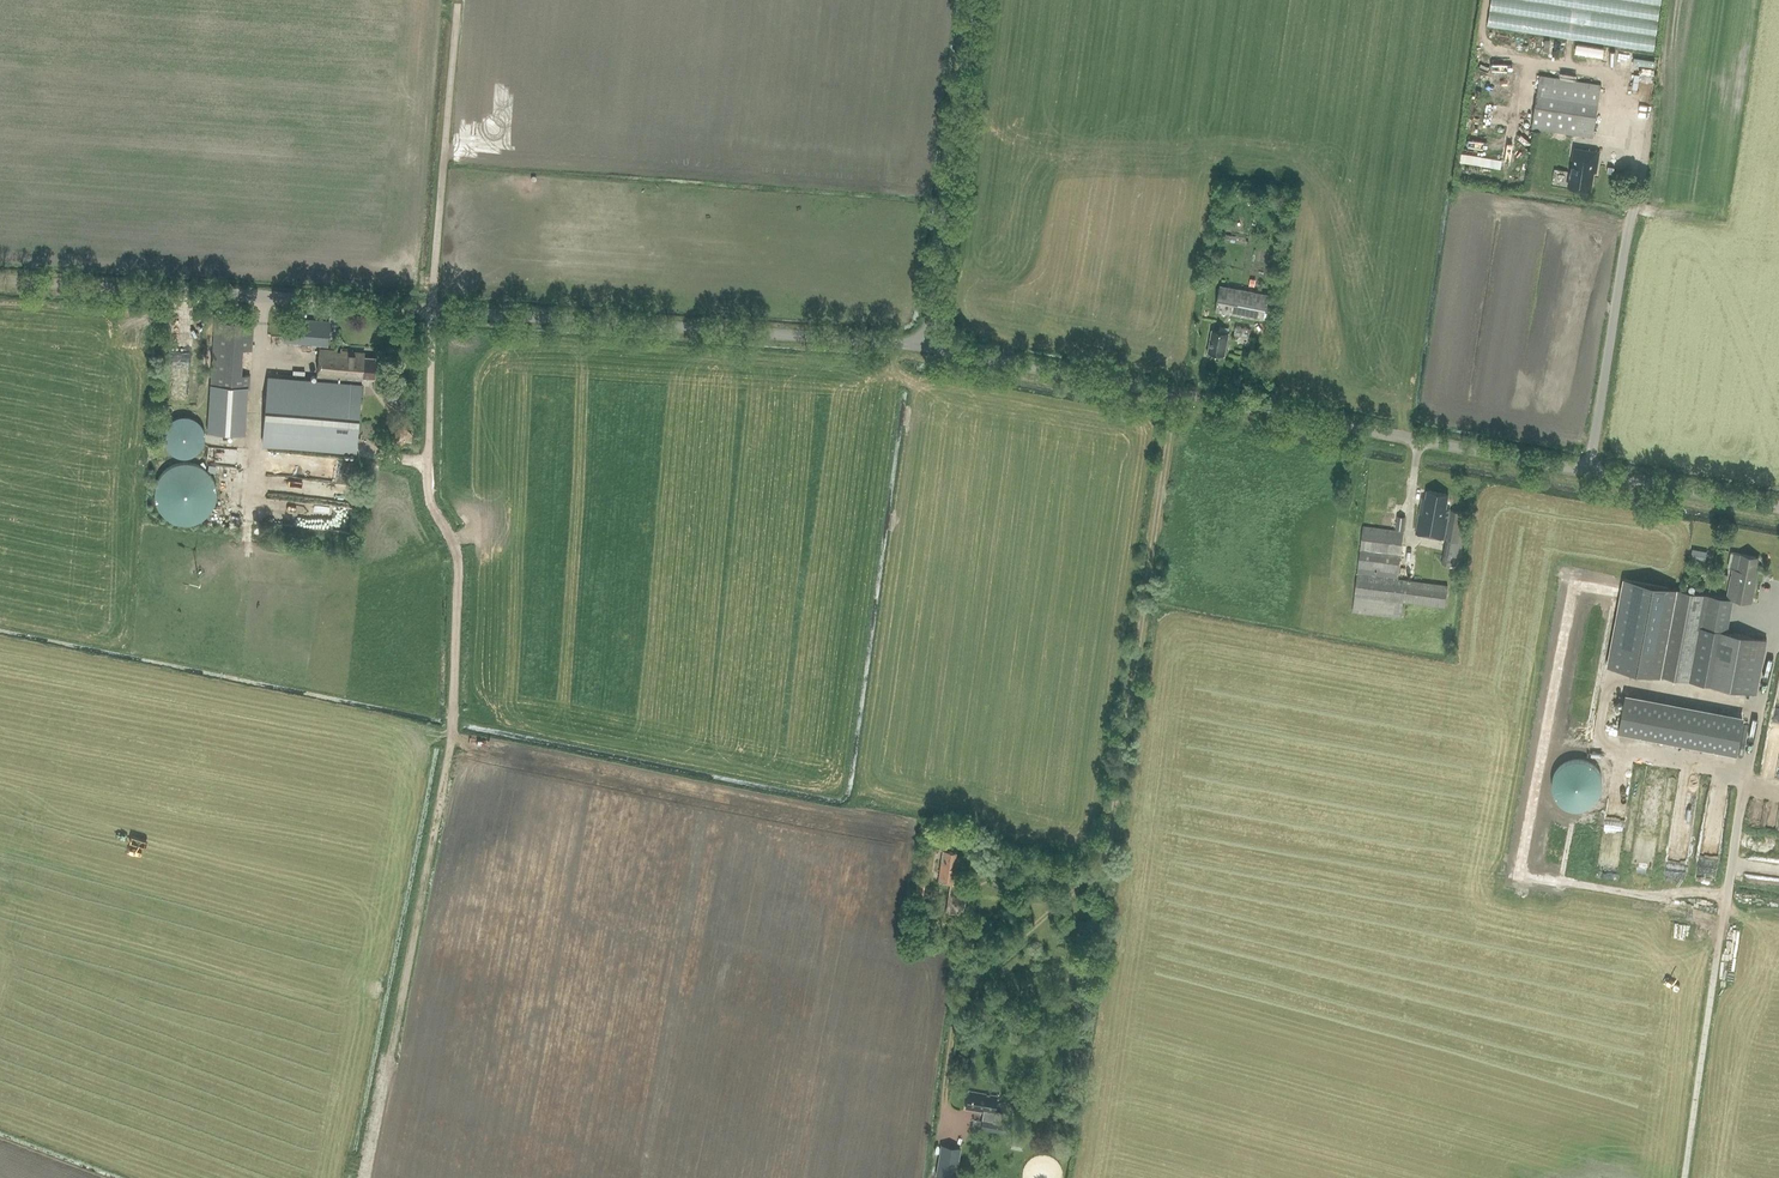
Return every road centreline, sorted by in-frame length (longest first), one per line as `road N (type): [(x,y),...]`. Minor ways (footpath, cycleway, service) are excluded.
road 1 (unclassified): [(927,346),(0,277)]
road 2 (unclassified): [(927,346),(1778,508)]
road 3 (track): [(1177,396),(1106,856),(958,996),(942,1127)]
road 4 (unclassified): [(927,346),(975,0)]
road 5 (track): [(1590,472),(1637,170),(1627,150)]
road 6 (track): [(431,308),(459,0)]

